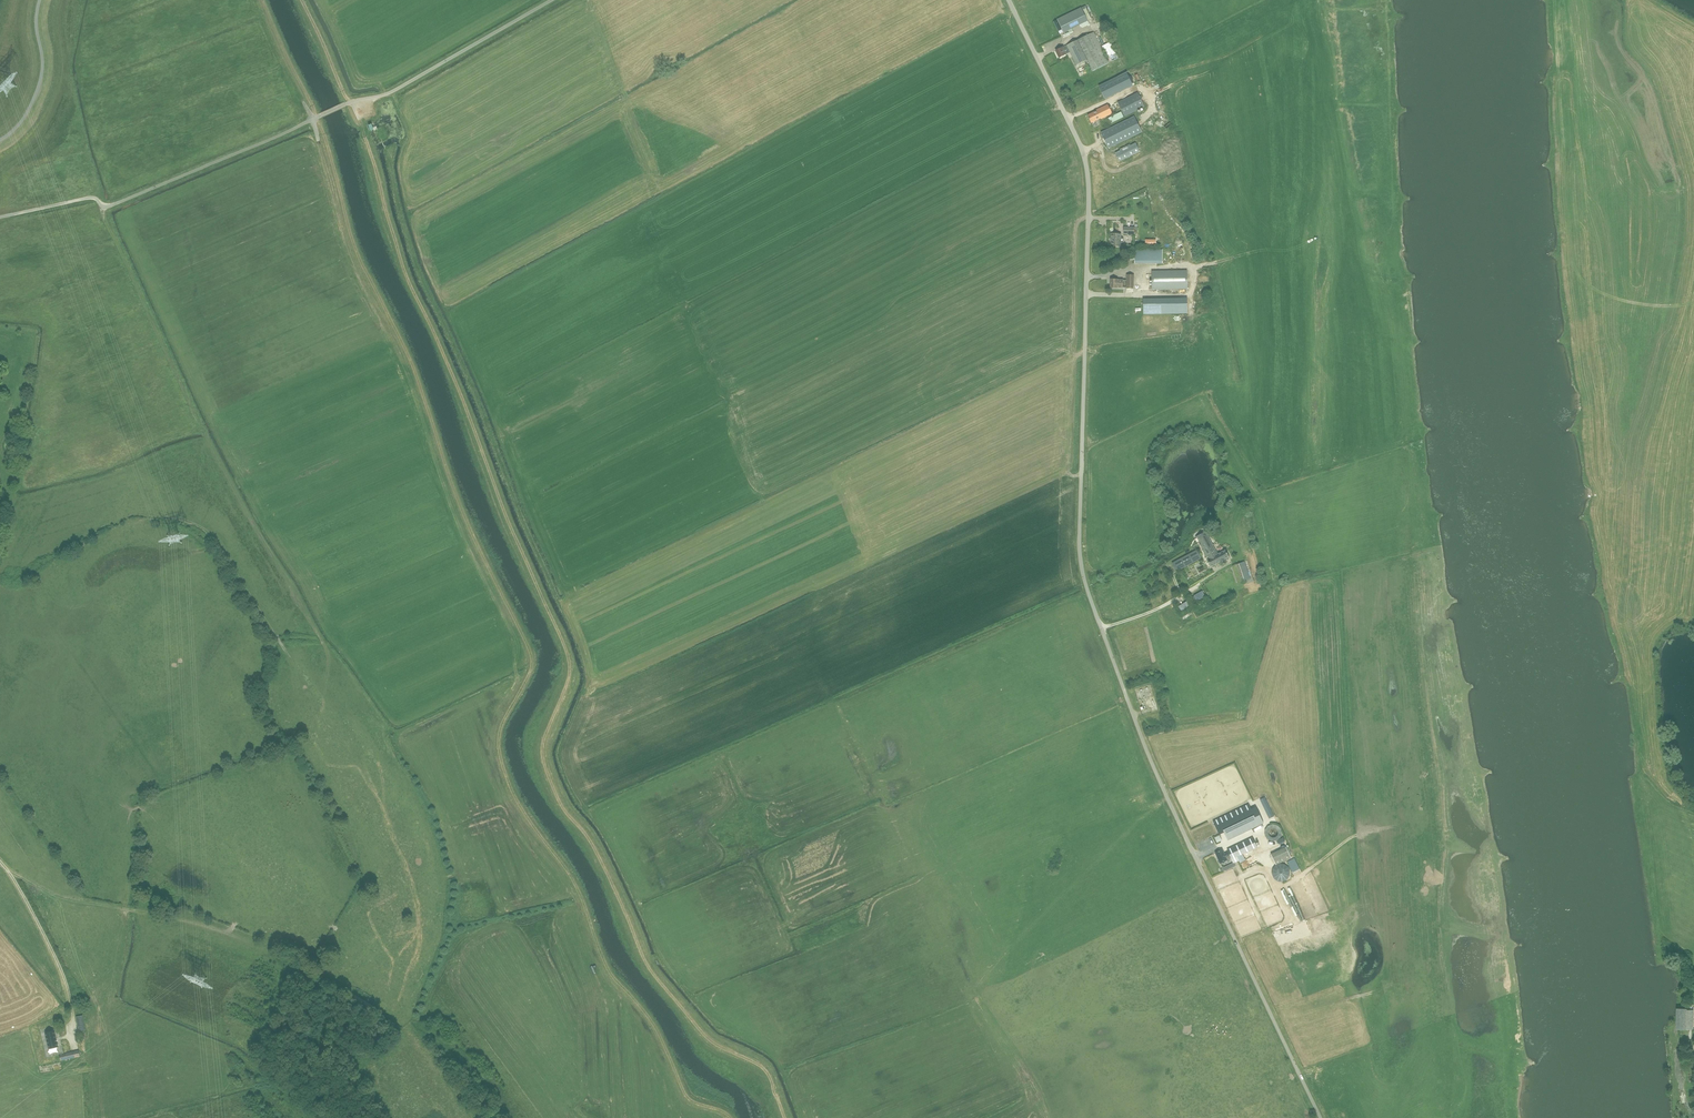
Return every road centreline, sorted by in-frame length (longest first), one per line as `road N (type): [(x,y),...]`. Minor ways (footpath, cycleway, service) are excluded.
road 1 (unclassified): [(1009,0),(1088,173),(1079,544),(1086,585),(1146,747),(1321,1117)]
road 2 (track): [(281,1082),(324,1022),(314,974),(223,932),(71,901),(9,872)]
road 3 (unclassified): [(321,115),(389,92),(551,0)]

